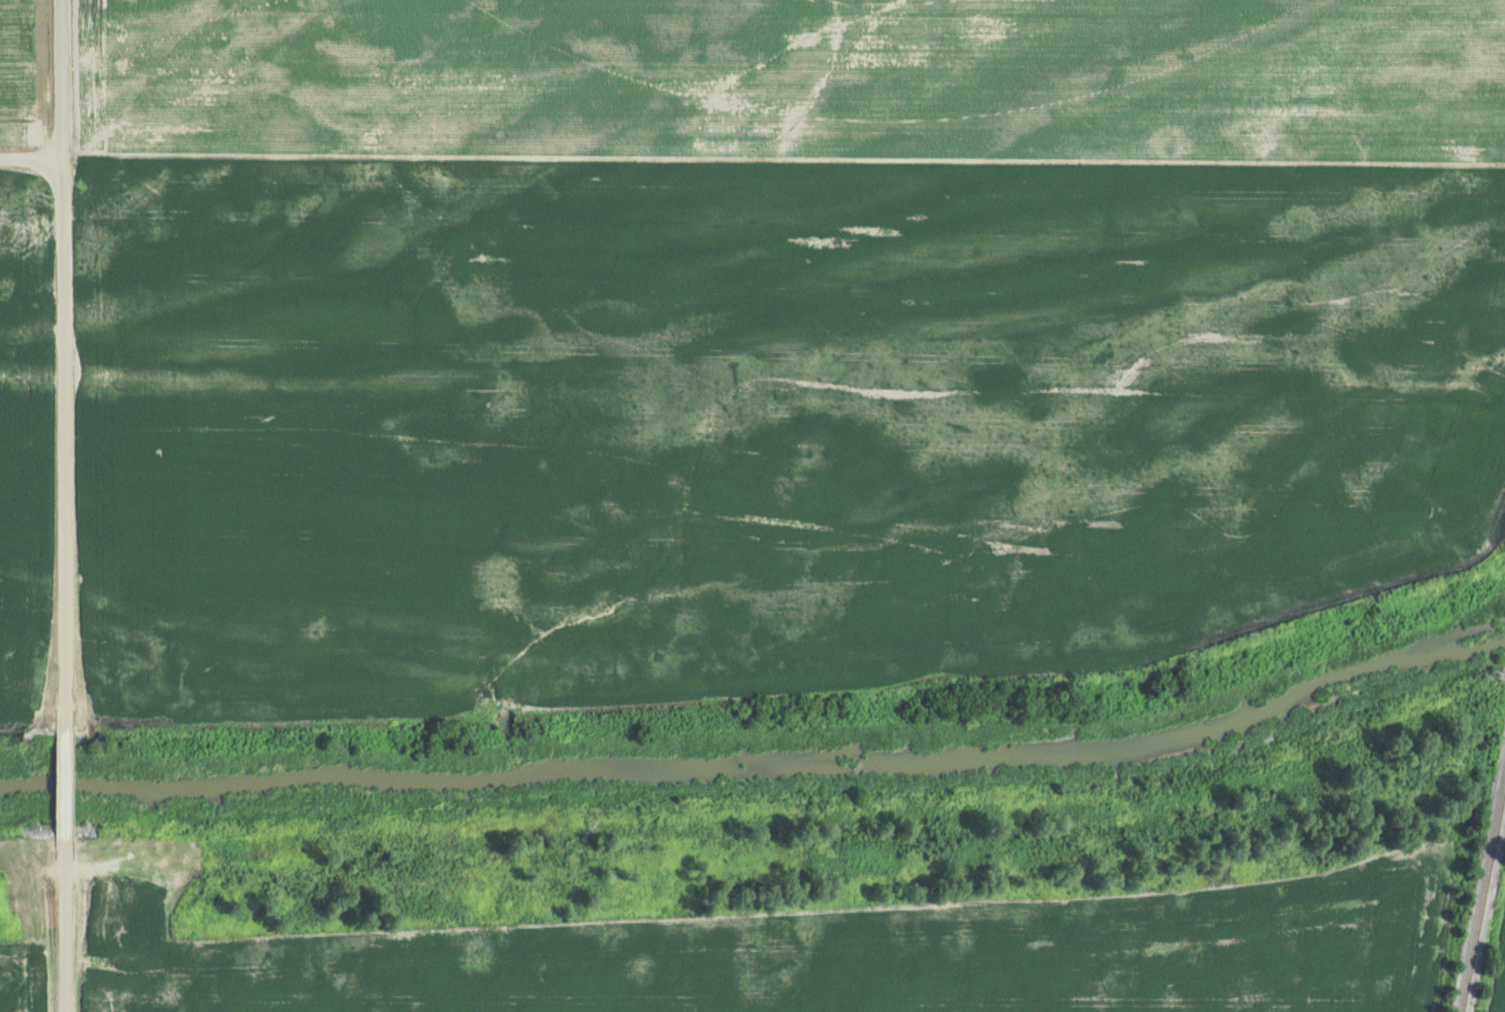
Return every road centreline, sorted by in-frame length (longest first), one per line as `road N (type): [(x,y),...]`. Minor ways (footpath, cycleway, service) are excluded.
road 1 (residential): [(65,1011),(60,0)]

